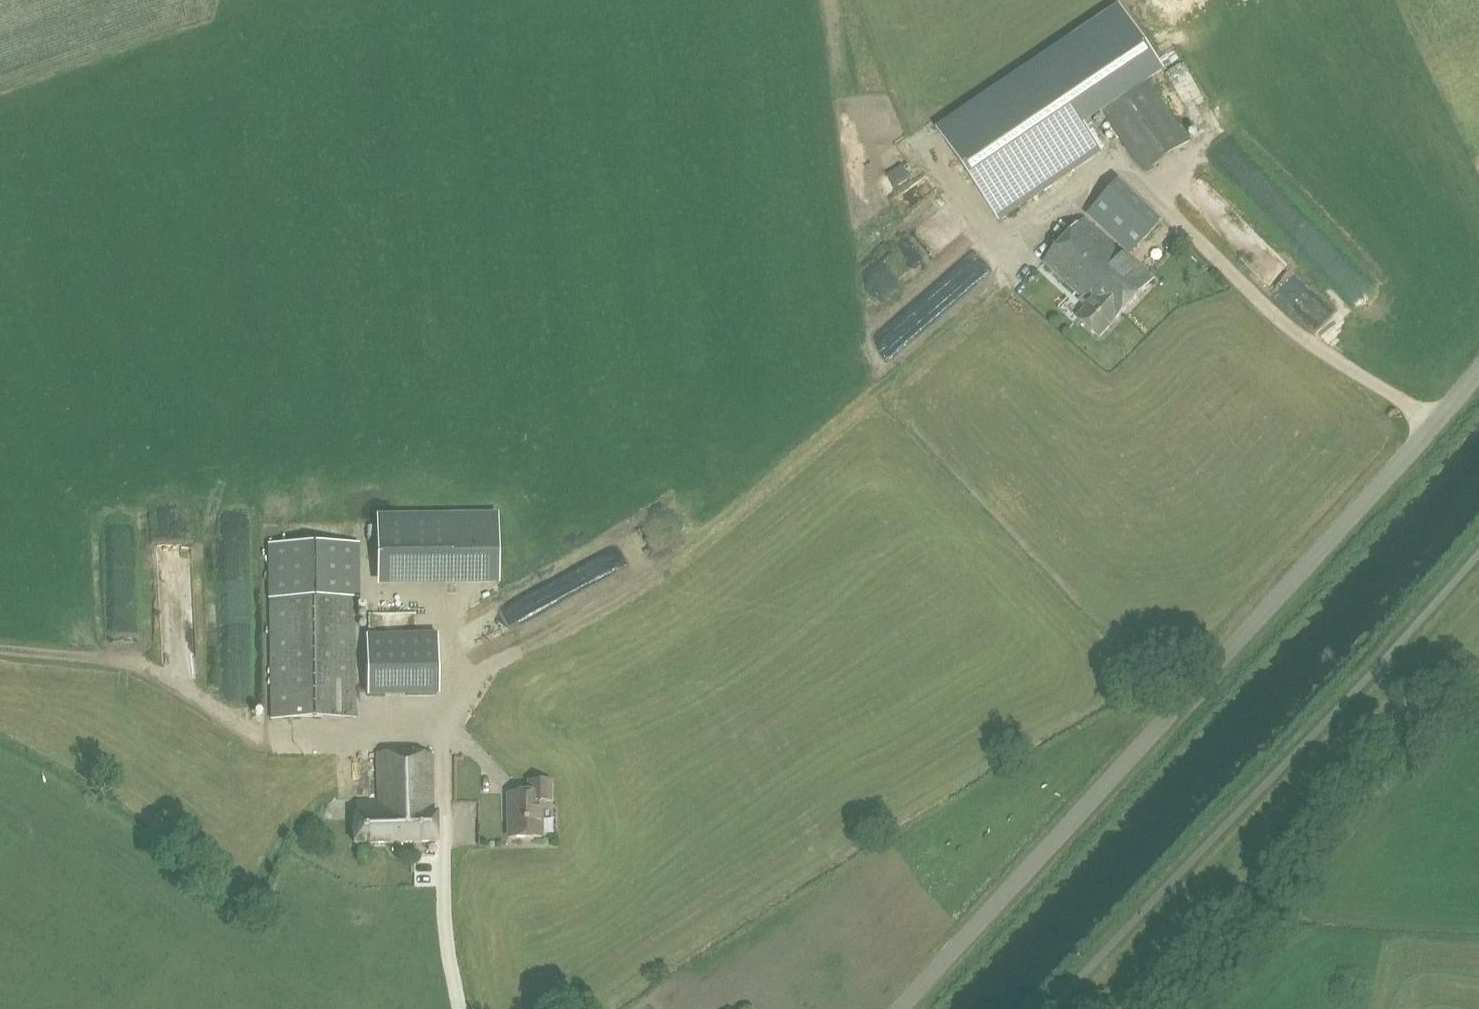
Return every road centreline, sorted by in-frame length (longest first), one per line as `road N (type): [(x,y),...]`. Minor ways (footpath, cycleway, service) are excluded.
road 1 (unclassified): [(900,1008),(1478,366)]
road 2 (unclassified): [(469,1008),(448,846)]

